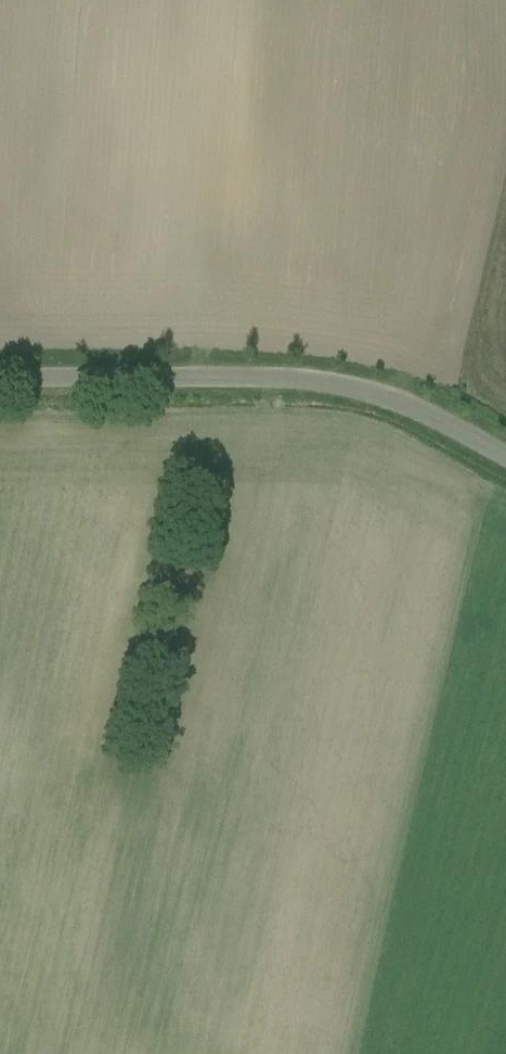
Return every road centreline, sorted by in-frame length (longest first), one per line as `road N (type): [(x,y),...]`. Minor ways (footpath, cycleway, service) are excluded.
road 1 (unclassified): [(505,456),(377,392),(310,379),(0,379)]

